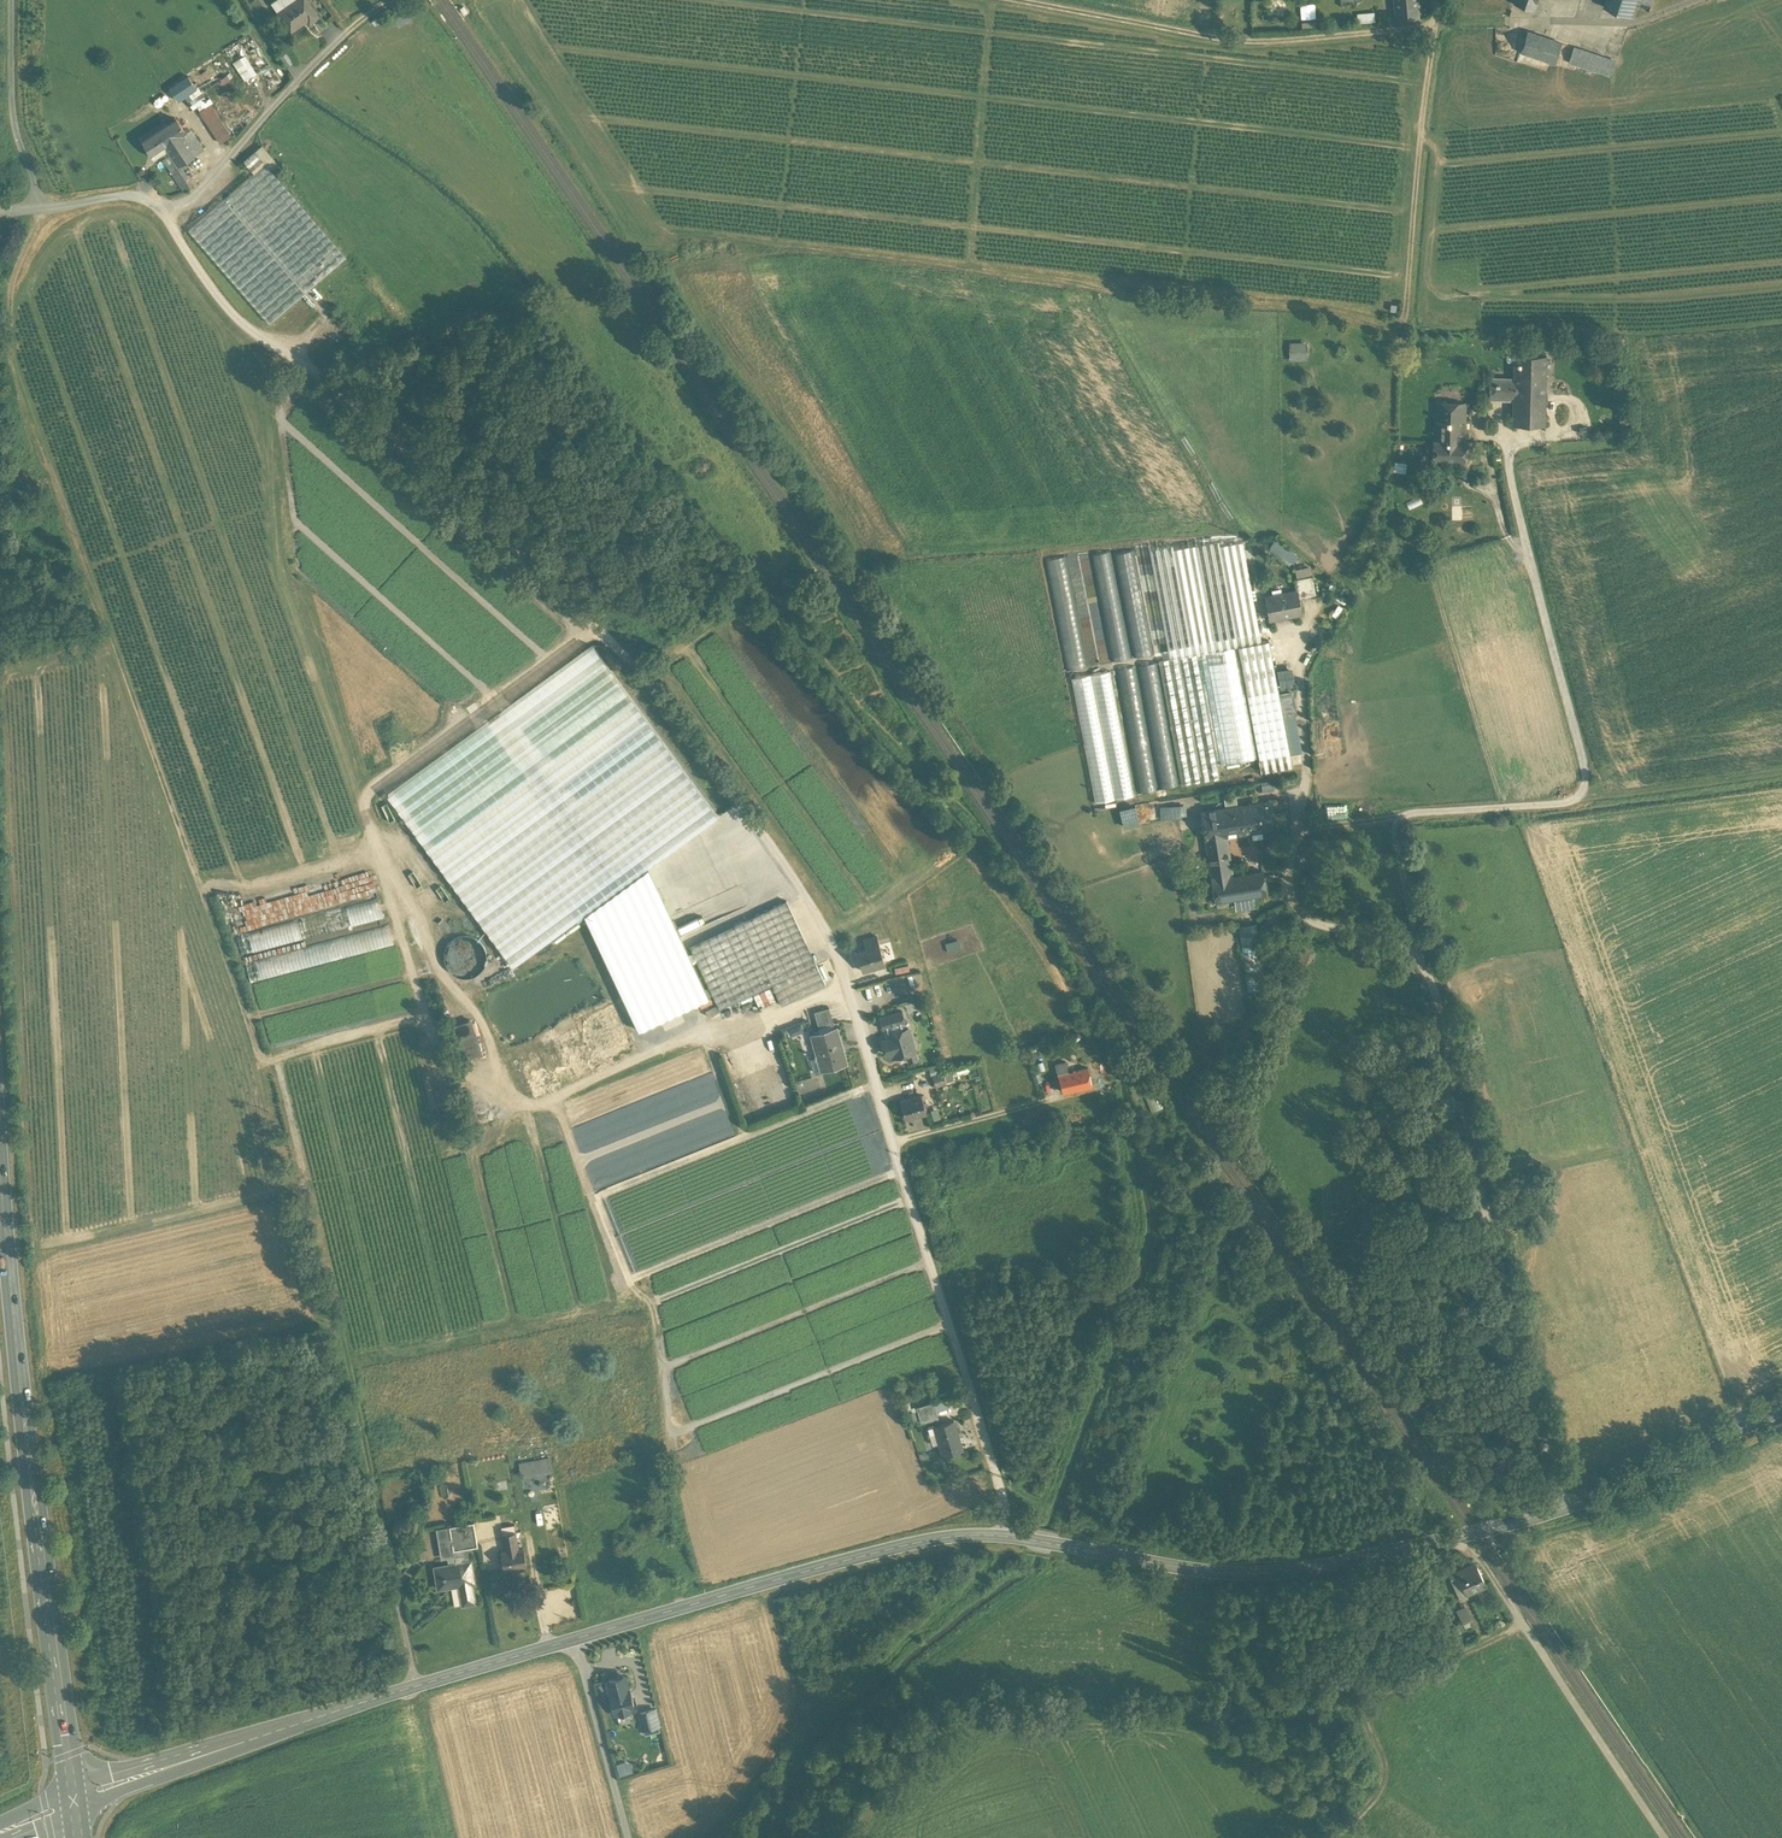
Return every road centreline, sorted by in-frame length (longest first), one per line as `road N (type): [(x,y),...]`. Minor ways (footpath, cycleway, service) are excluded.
road 1 (track): [(1004,1536),(1005,1512),(842,962),(788,871),(646,677),(317,370),(238,319),(163,210),(127,196),(0,211)]
road 2 (secondary): [(1781,1407),(1569,1505),(1288,1570),(1200,1569),(979,1534),(872,1552),(415,1685),(73,1800)]
road 3 (track): [(260,1058),(12,364),(11,290),(36,208)]
road 4 (primary): [(0,1163),(30,1501),(73,1800)]
road 5 (track): [(1665,1837),(1478,1558),(1453,1537)]
road 6 (track): [(163,210),(186,204),(363,18),(412,0)]
road 7 (track): [(1406,325),(1437,0)]
road 8 (track): [(1697,0),(1632,23),(1437,23)]
road 9 (track): [(1327,594),(1305,662),(1296,836)]
road 10 (track): [(1115,1085),(893,1142)]
road 11 (track): [(12,0),(14,117),(36,208)]
road 12 (track): [(574,1639),(630,1837)]
road 13 (track): [(1582,795),(1781,772)]

